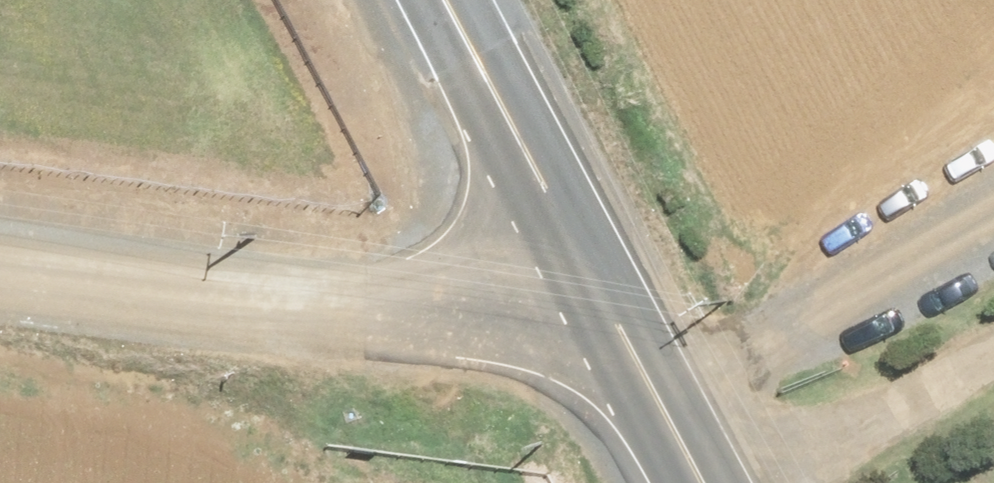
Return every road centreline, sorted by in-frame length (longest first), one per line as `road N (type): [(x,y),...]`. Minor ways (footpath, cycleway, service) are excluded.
road 1 (unclassified): [(0,261),(436,317),(517,304),(580,270)]
road 2 (tertiary): [(580,270),(435,0)]
road 3 (tertiary): [(697,482),(580,270)]

